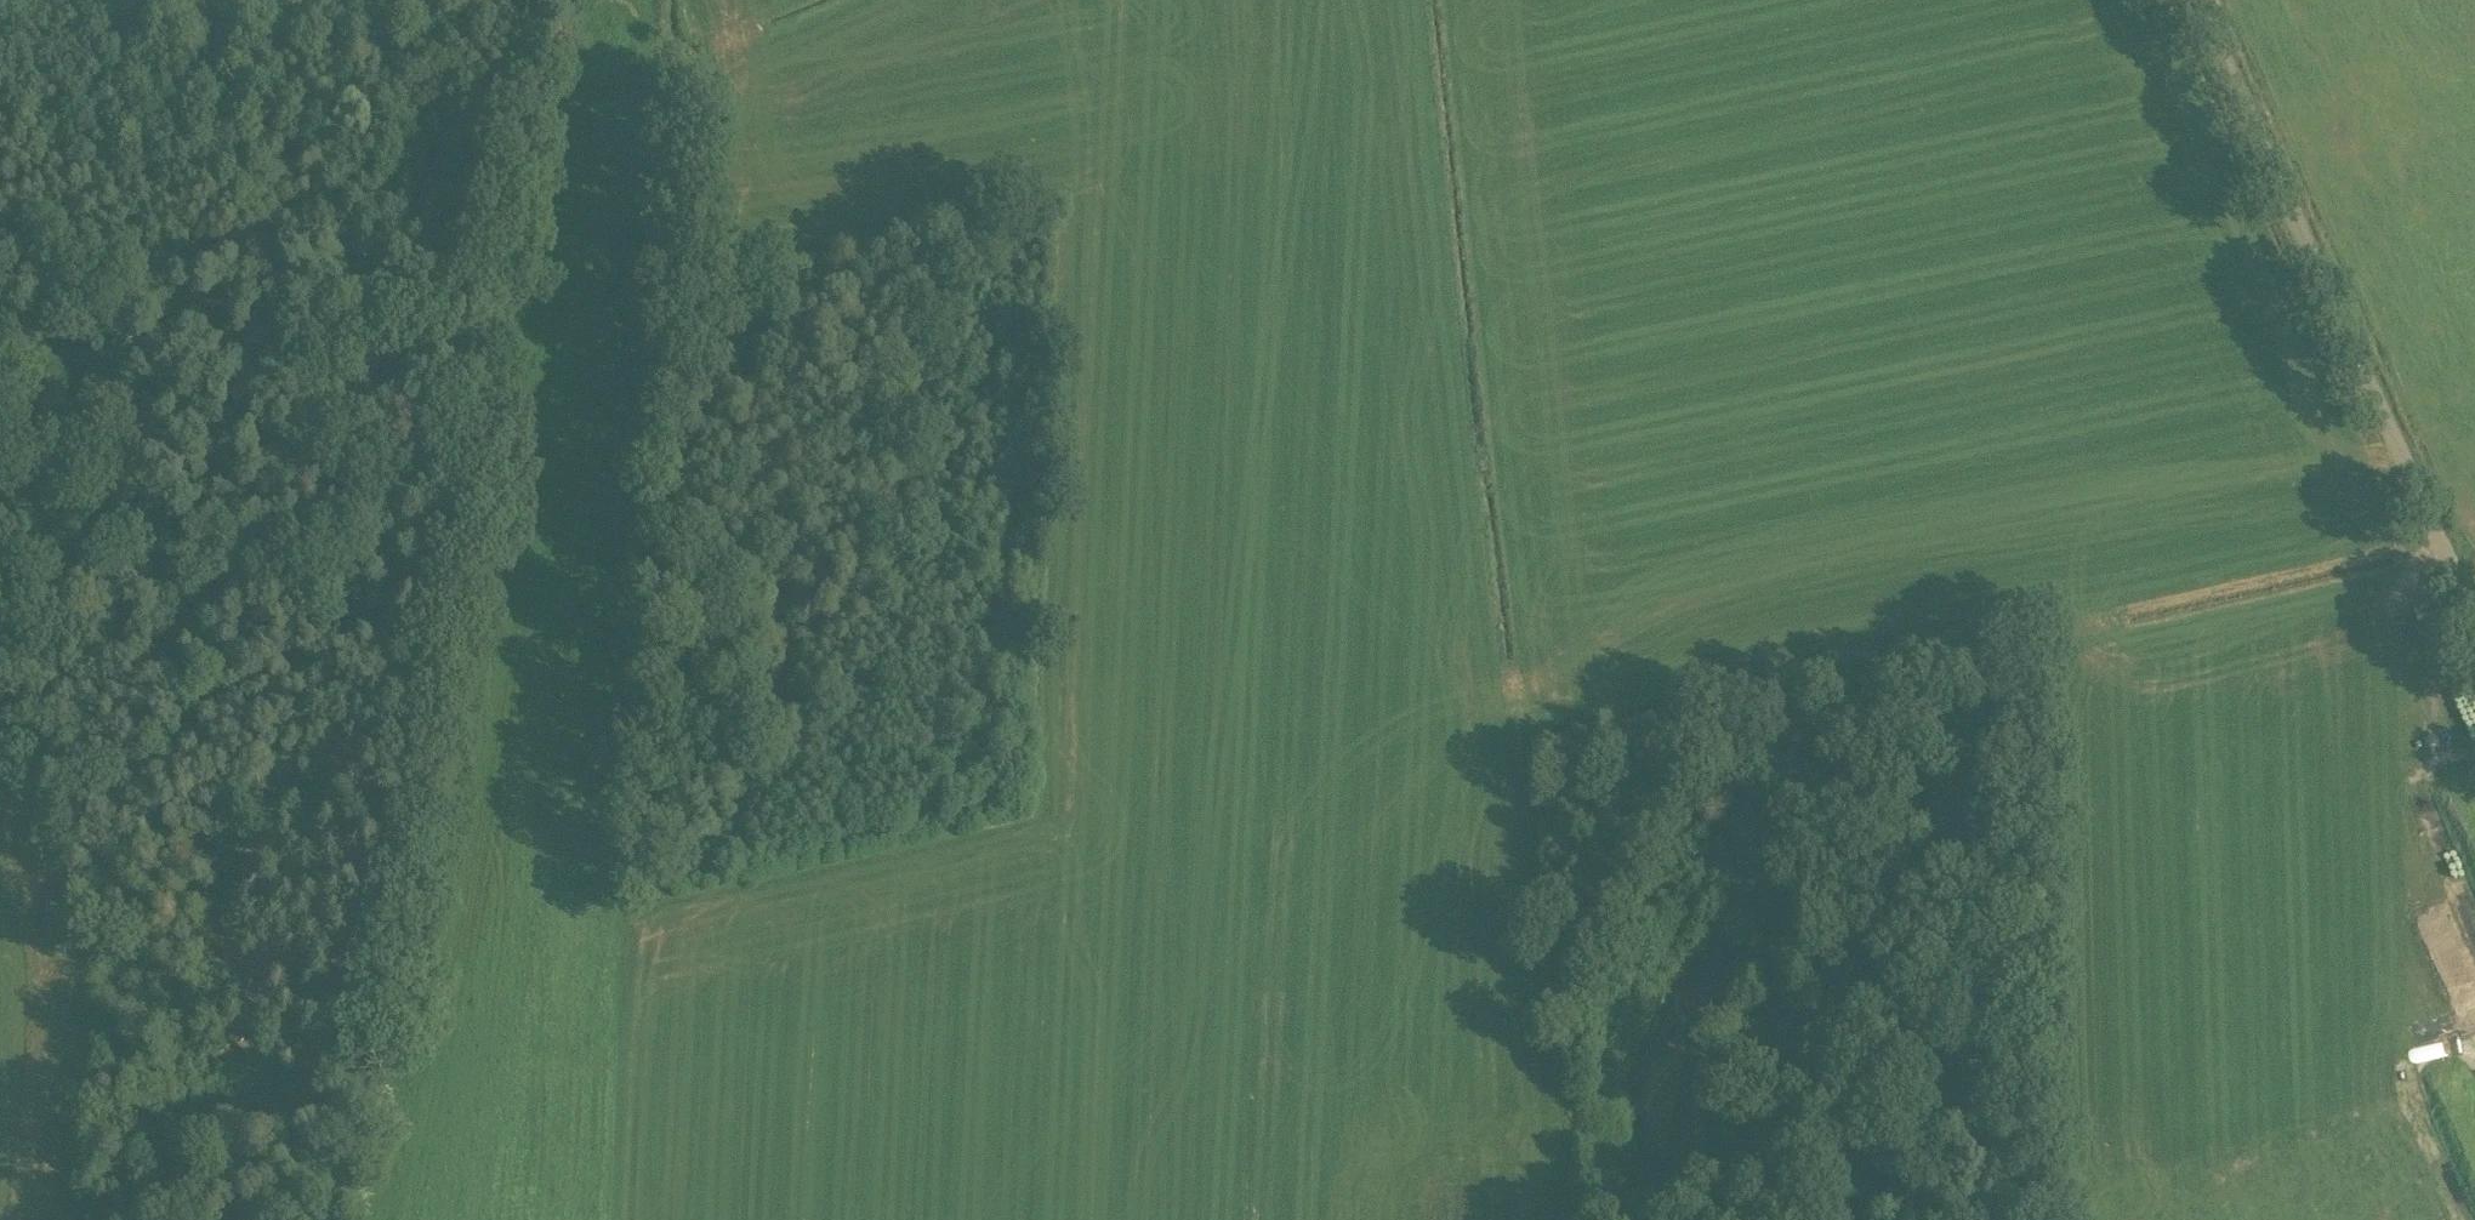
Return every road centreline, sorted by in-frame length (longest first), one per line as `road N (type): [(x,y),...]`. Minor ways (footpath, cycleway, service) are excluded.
road 1 (unclassified): [(2474,640),(2195,0)]

